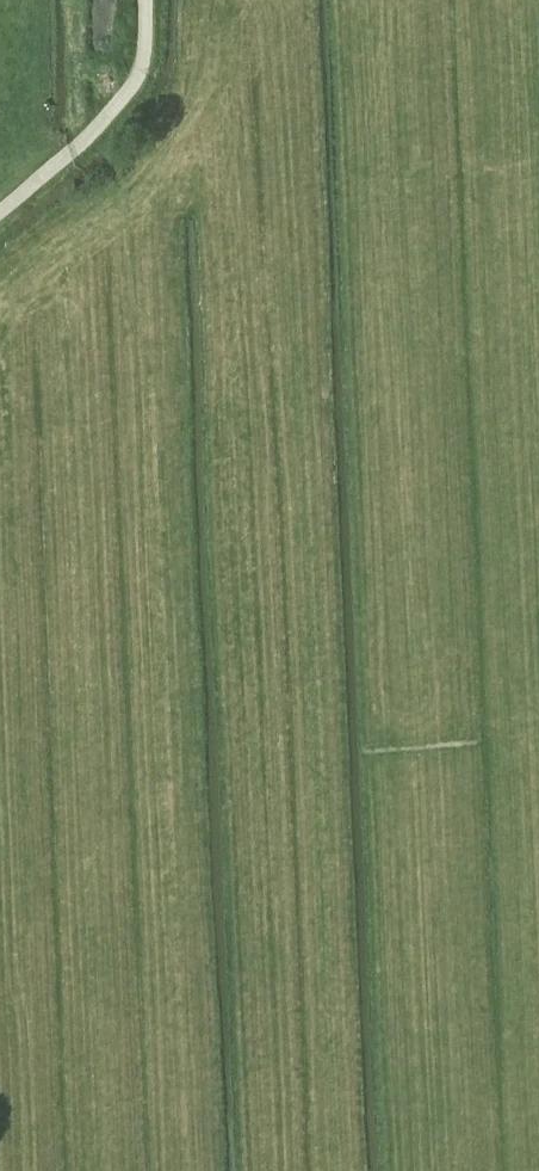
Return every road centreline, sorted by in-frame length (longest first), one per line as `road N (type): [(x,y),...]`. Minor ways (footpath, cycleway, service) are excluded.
road 1 (track): [(0,212),(112,116),(145,62),(146,0)]

